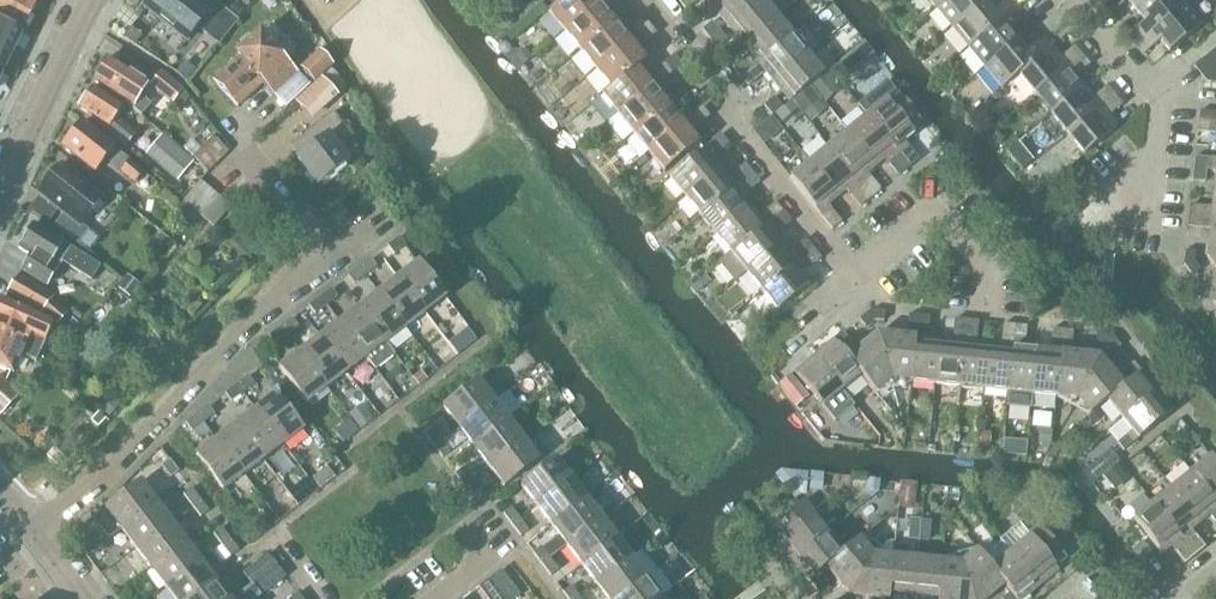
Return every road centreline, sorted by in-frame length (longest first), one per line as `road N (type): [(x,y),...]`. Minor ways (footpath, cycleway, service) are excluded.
road 1 (unclassified): [(40,542),(269,299),(327,255)]
road 2 (residential): [(860,276),(736,127),(735,107),(646,0)]
road 3 (residential): [(860,276),(934,215),(1015,312),(1110,321)]
road 4 (tertiary): [(0,207),(100,0)]
road 5 (residential): [(1108,254),(1147,191),(1159,118),(1144,99)]
road 6 (residential): [(1144,99),(1060,0)]
road 7 (unclassified): [(247,157),(327,255)]

